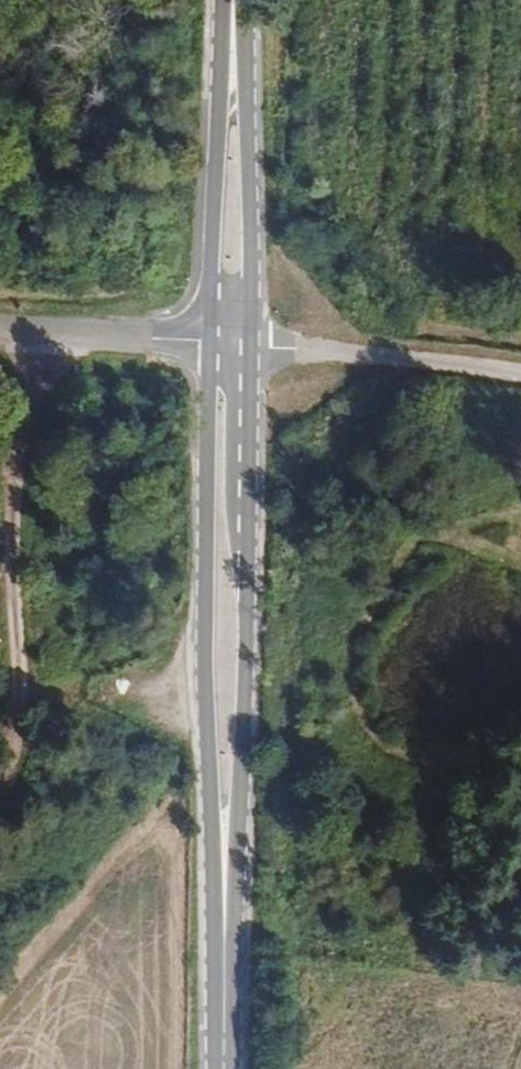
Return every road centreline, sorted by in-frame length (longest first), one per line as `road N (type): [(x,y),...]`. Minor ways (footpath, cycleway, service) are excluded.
road 1 (secondary): [(216,1068),(231,348)]
road 2 (track): [(45,335),(17,447),(11,566),(22,727),(0,783)]
road 3 (secondary): [(231,348),(234,0)]
road 4 (unclassified): [(520,370),(231,348)]
road 5 (unclassified): [(231,348),(0,332)]

